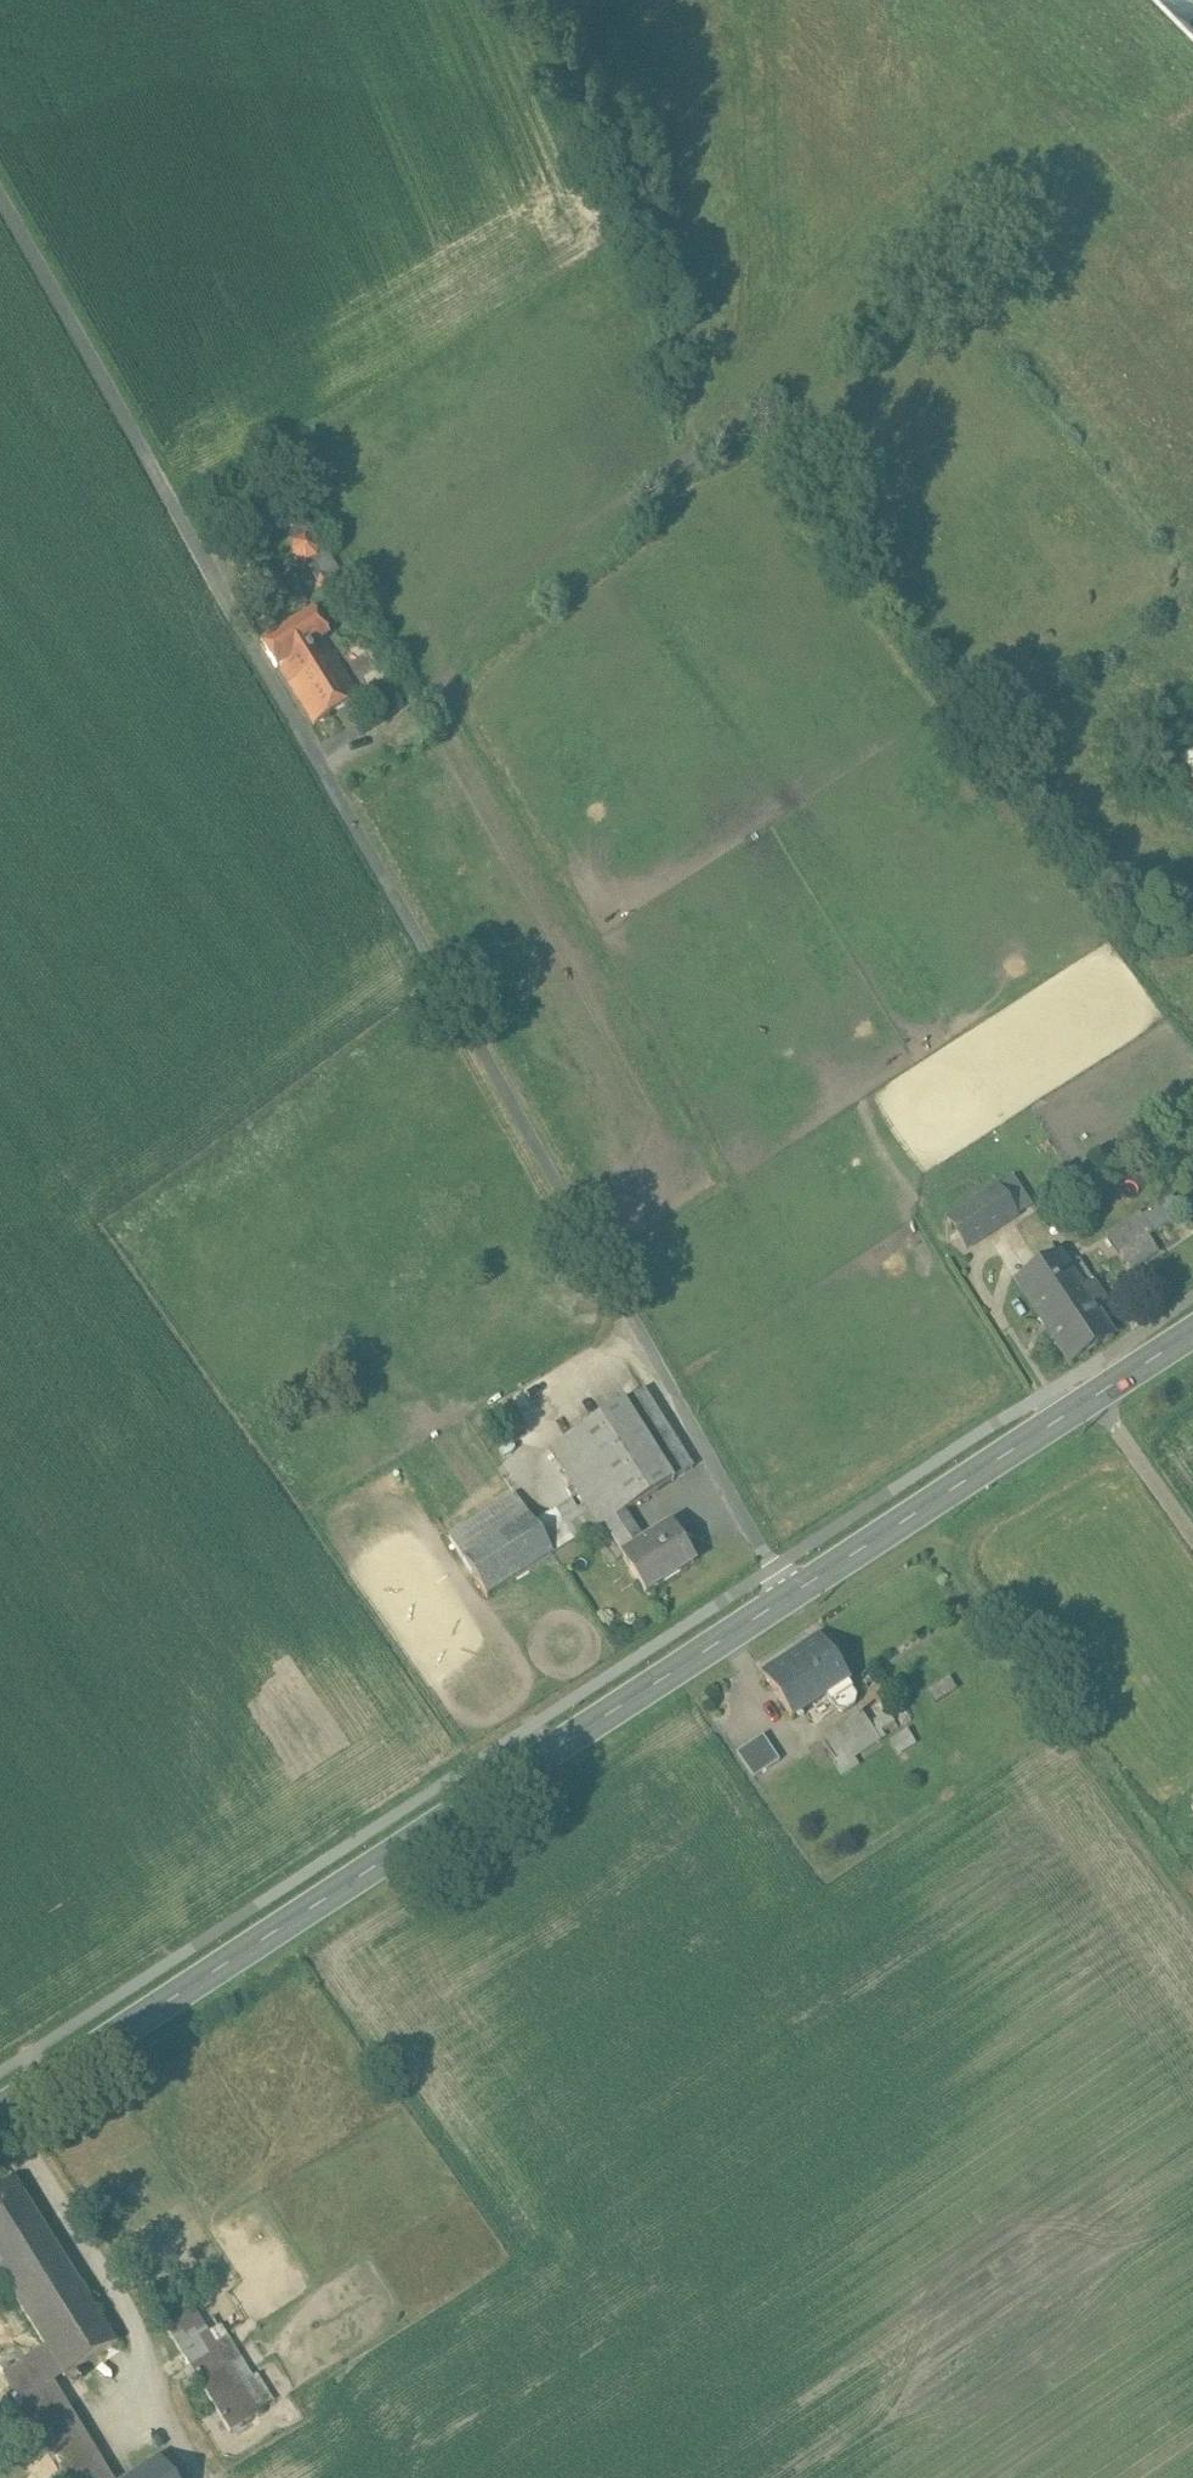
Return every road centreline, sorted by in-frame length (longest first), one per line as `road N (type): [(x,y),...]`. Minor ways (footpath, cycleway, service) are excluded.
road 1 (residential): [(789,1595),(0,210)]
road 2 (secondary): [(0,2110),(789,1595)]
road 3 (secondary): [(789,1595),(1192,1330)]
road 4 (track): [(202,2477),(151,2352),(5,2107)]

